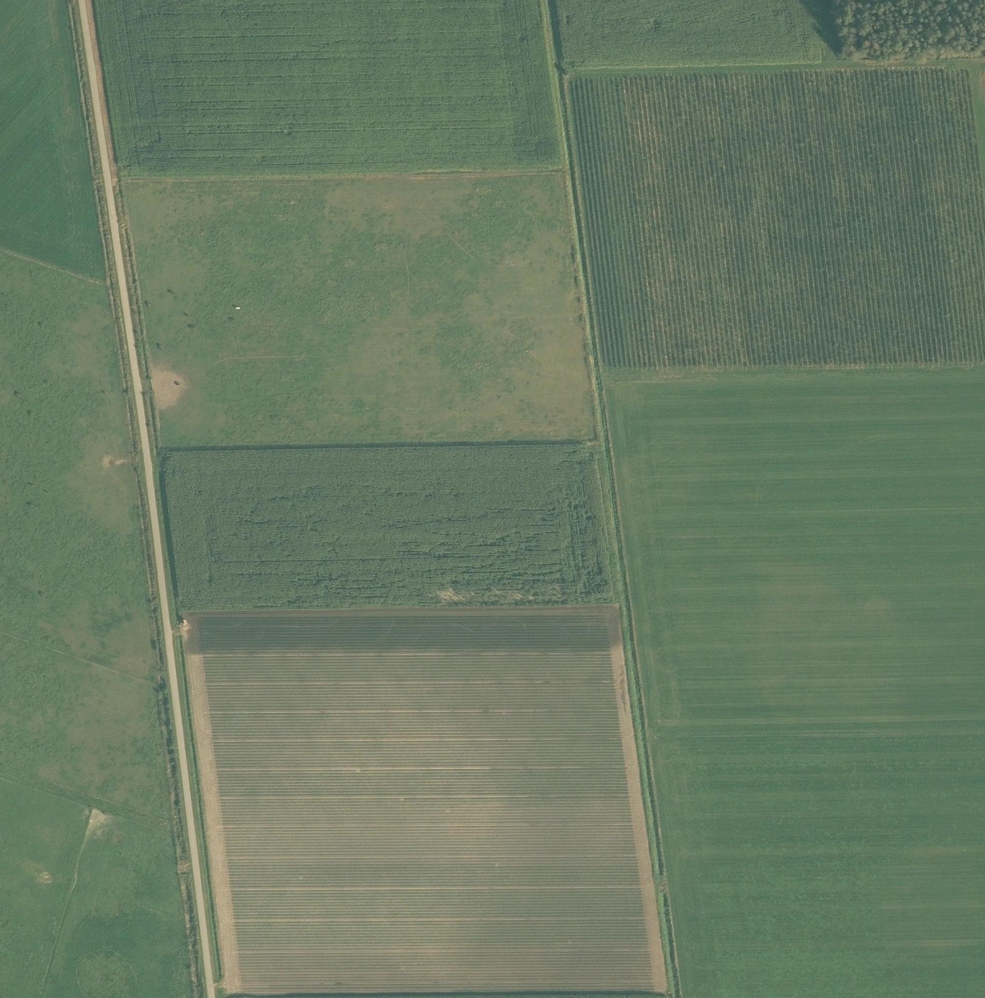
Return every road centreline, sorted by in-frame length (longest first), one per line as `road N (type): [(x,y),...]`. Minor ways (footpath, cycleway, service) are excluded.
road 1 (unclassified): [(212,997),(139,389),(81,0)]
road 2 (track): [(0,771),(157,822)]

